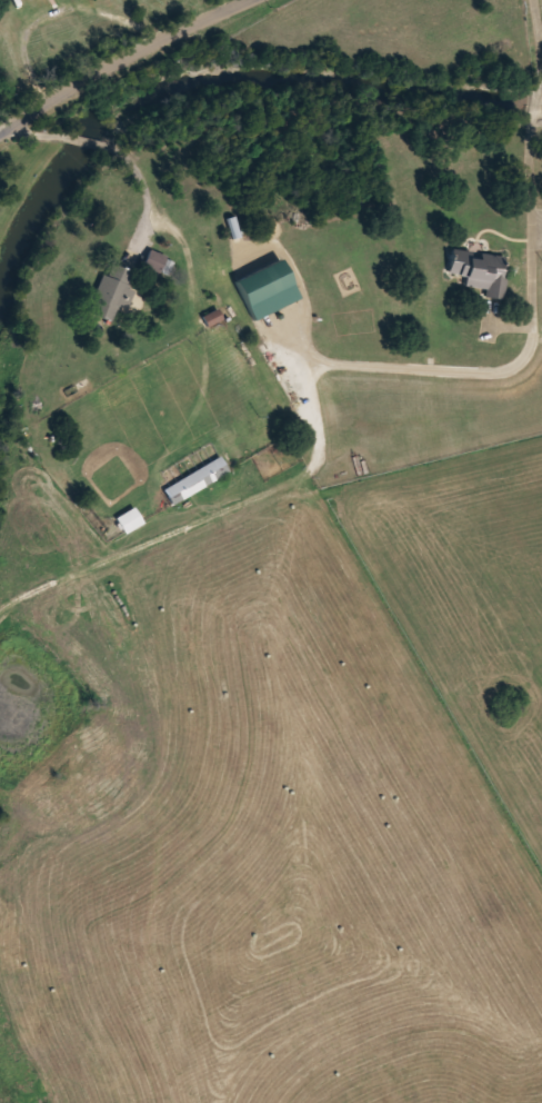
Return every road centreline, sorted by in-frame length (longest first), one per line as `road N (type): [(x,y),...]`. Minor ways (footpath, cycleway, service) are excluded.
road 1 (residential): [(0,135),(136,53),(253,0)]

